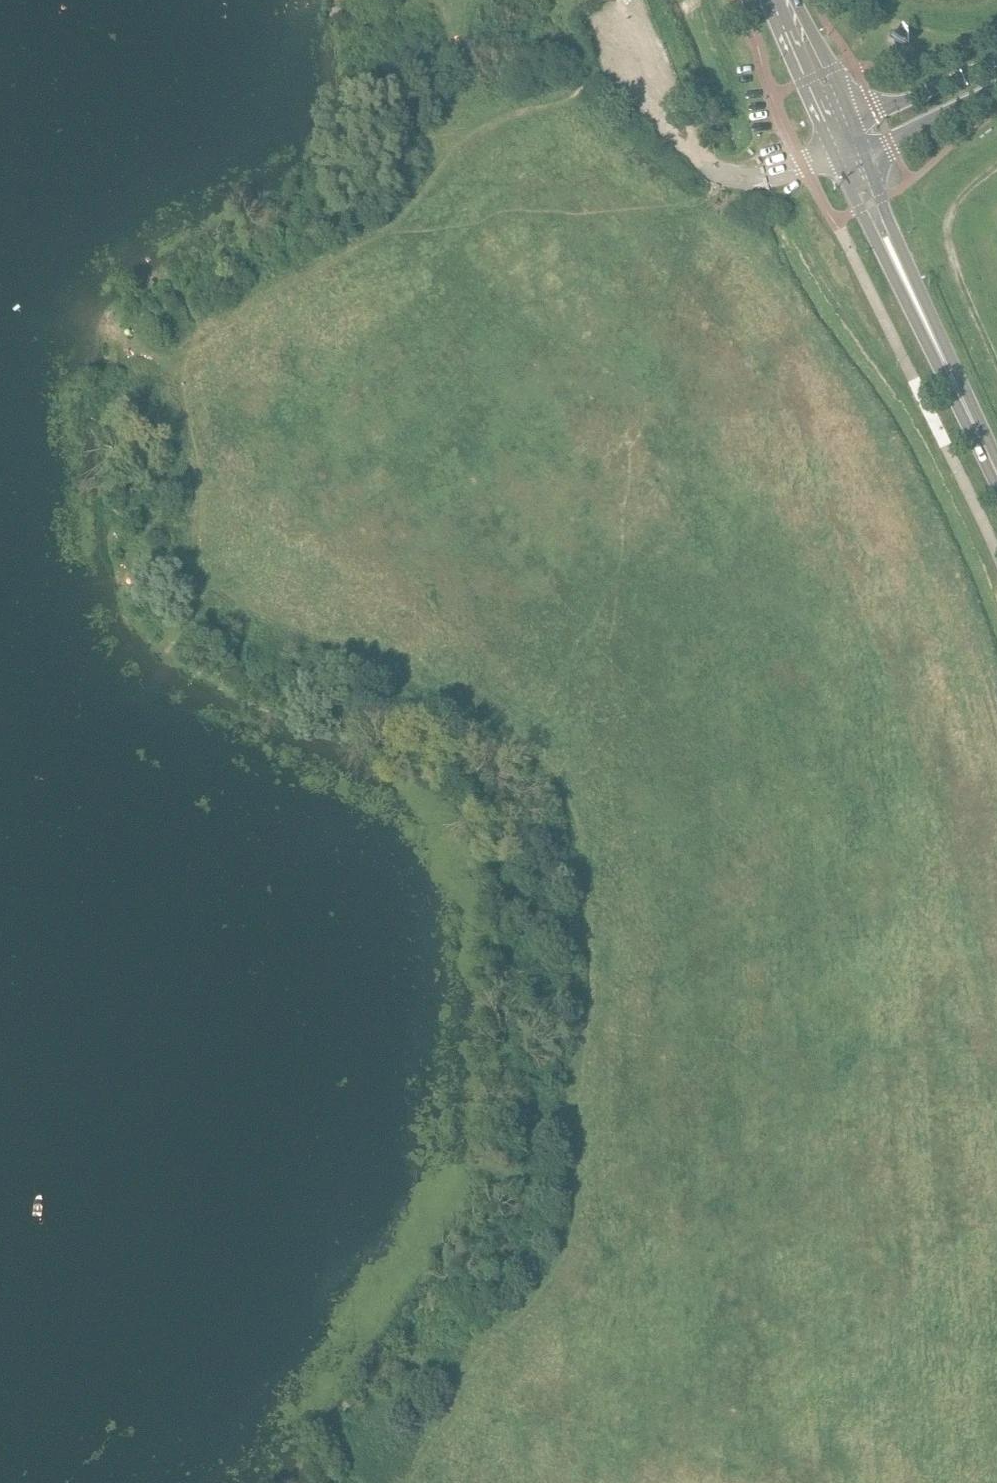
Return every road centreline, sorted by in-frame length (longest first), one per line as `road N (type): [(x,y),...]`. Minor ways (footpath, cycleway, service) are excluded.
road 1 (track): [(581,1097),(641,1053),(996,1045)]
road 2 (secondary): [(996,476),(844,145)]
road 3 (secondary): [(996,58),(875,111),(844,145)]
road 4 (secondary): [(844,145),(889,141),(996,88)]
road 5 (secondary): [(844,145),(778,0)]

